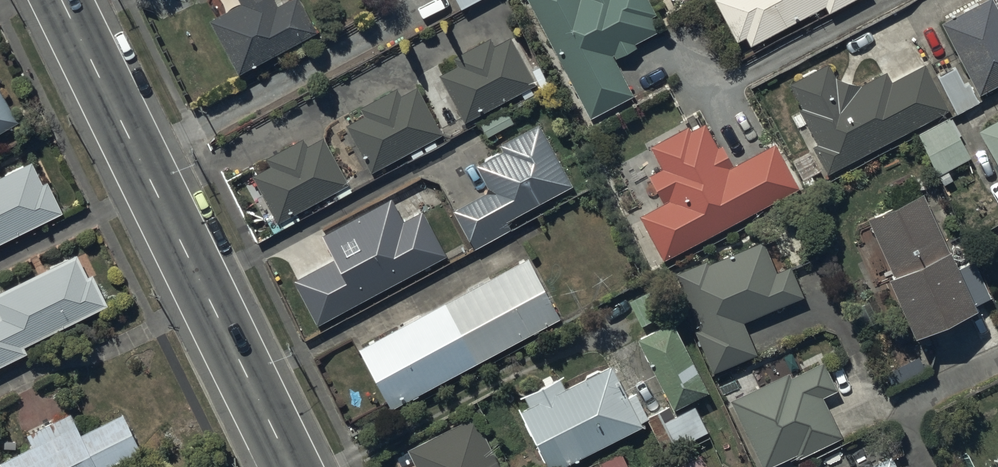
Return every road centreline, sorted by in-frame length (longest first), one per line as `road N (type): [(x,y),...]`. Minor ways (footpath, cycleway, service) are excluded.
road 1 (secondary): [(65,0),(292,466)]

